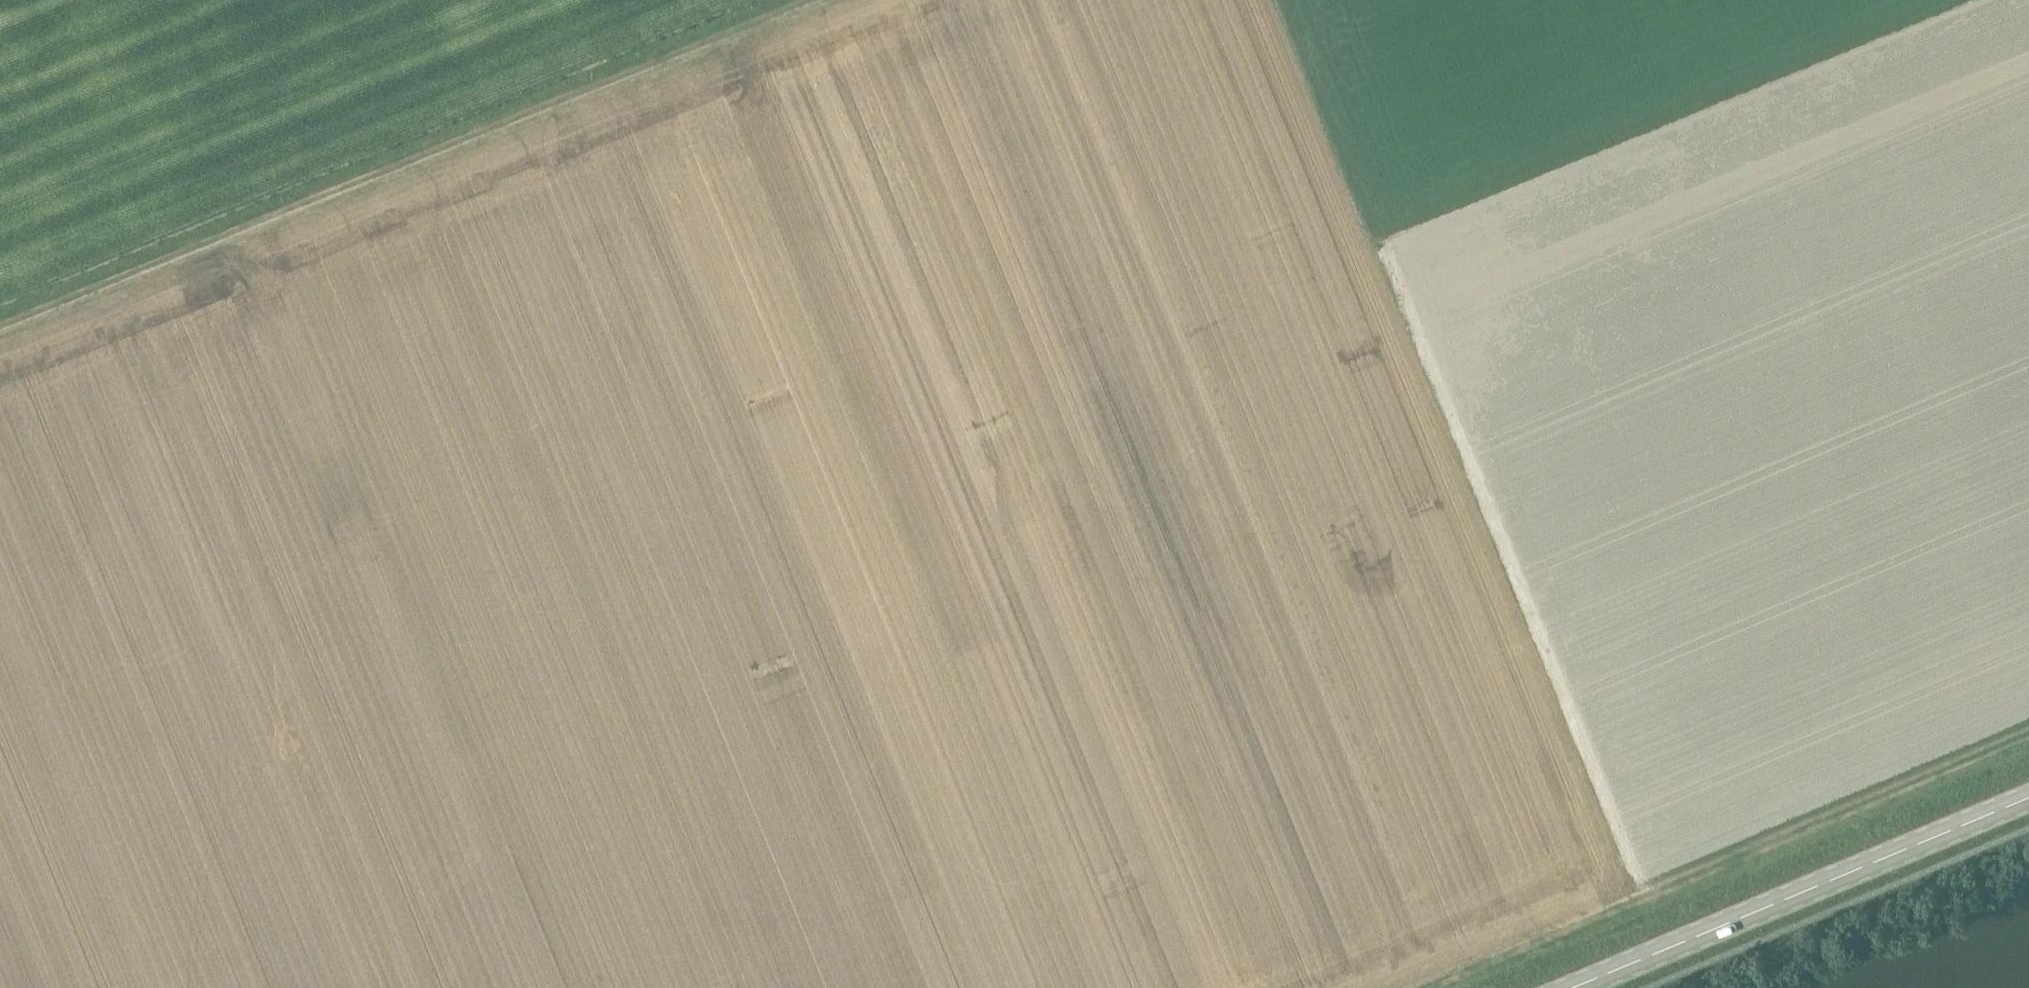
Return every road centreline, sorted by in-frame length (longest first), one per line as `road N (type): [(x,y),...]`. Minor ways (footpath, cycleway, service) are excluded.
road 1 (primary): [(2028,797),(1572,987)]

